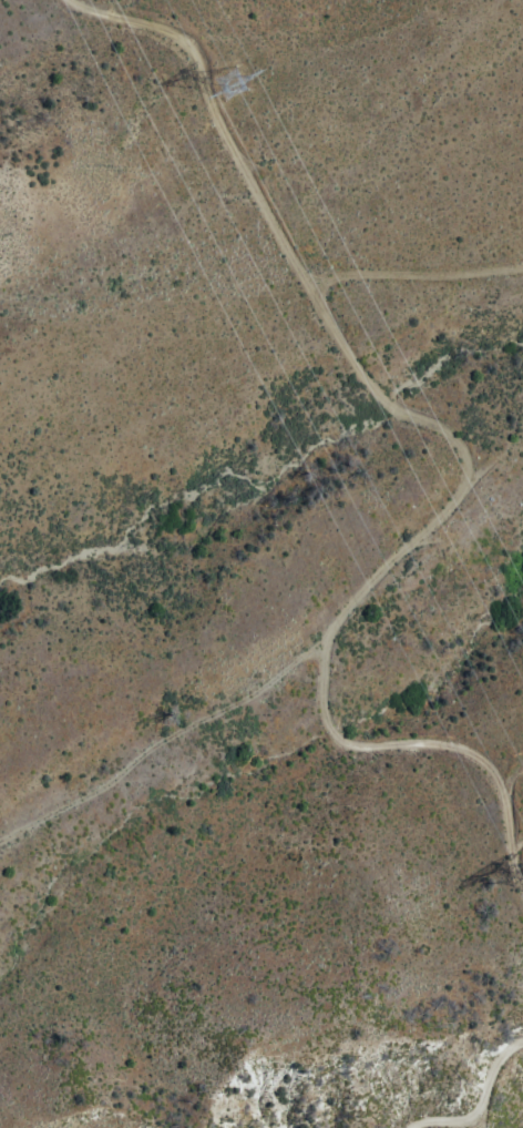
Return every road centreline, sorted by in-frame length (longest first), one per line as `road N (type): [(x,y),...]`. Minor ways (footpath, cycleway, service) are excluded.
road 1 (track): [(0,845),(115,783),(175,733),(271,687),(457,505),(470,472),(458,439),(393,409),(301,272),(229,142),(192,43),(76,0)]
road 2 (track): [(522,775),(492,742),(383,742),(360,733),(349,679),(356,633),(382,577)]
road 3 (track): [(312,288),(522,271)]
road 4 (track): [(445,1127),(501,1124),(522,1055)]

